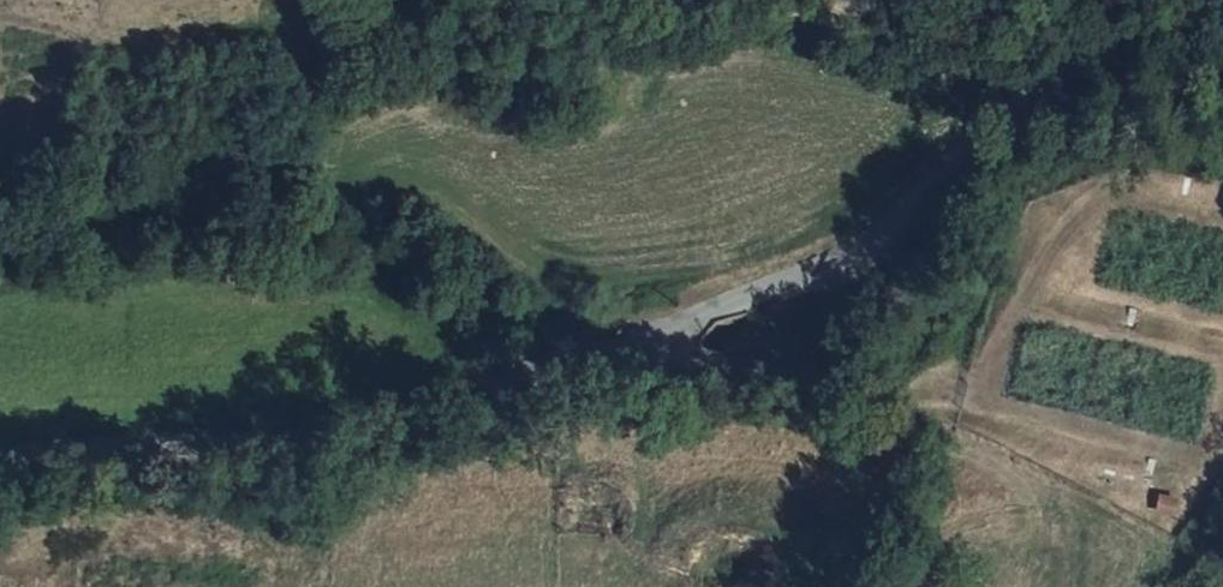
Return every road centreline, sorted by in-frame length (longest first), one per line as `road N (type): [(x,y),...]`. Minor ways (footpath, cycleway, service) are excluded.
road 1 (unclassified): [(0,465),(294,434),(486,384),(828,261),(1007,110),(1222,75)]
road 2 (track): [(952,68),(786,43),(509,36),(493,14),(527,0)]

